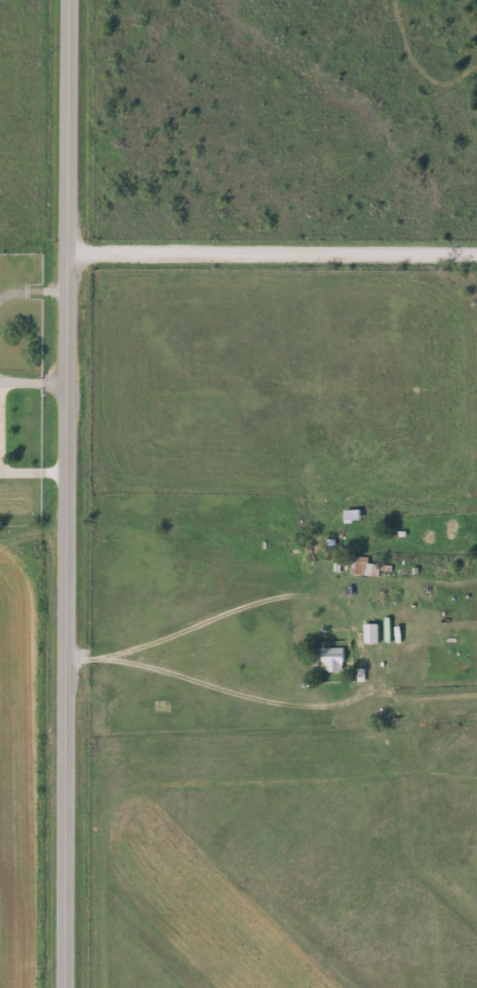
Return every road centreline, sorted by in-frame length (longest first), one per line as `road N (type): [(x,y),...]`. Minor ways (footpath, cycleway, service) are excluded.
road 1 (secondary): [(70,987),(74,0)]
road 2 (residential): [(70,834),(183,844),(287,882),(476,865)]
road 3 (residential): [(476,255),(72,252)]

